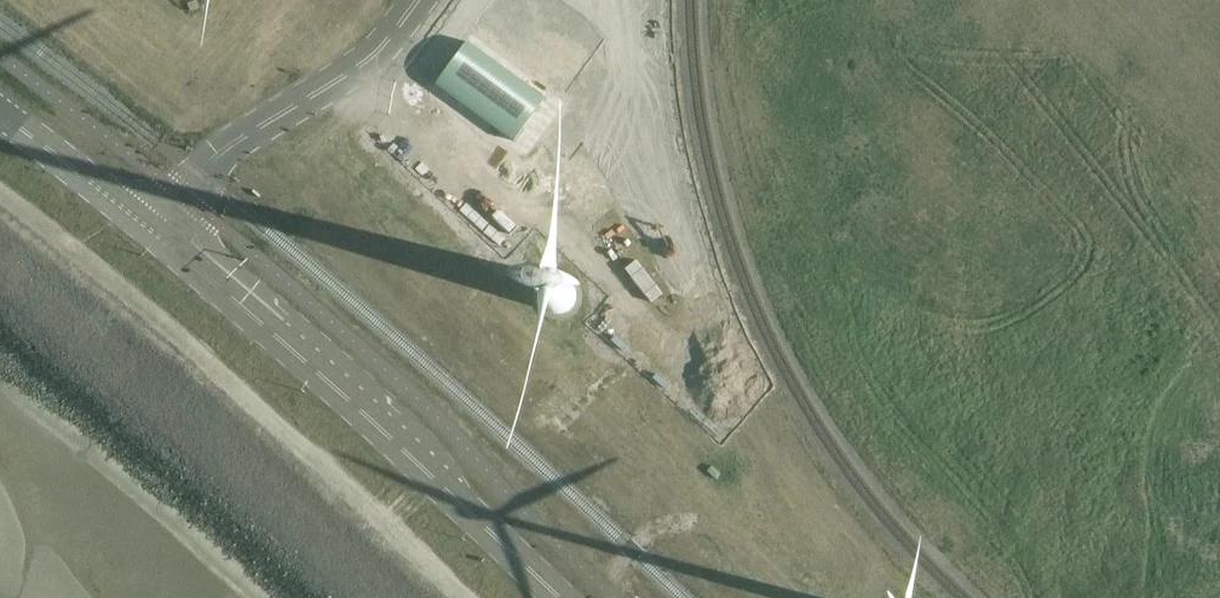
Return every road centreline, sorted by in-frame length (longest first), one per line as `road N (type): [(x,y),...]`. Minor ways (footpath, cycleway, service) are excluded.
road 1 (unclassified): [(562,597),(158,236)]
road 2 (unclassified): [(158,236),(222,151),(366,62),(419,0)]
road 3 (unclassified): [(158,236),(0,115)]

